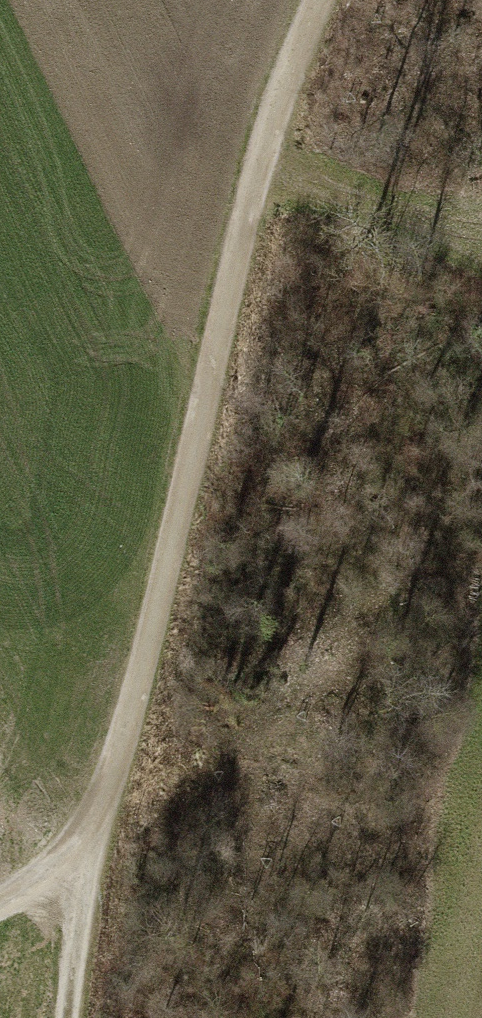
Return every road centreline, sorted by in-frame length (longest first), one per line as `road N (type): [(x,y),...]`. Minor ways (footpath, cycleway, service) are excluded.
road 1 (track): [(0,902),(97,841),(123,769),(244,241),(289,86),(331,0)]
road 2 (track): [(265,169),(481,254)]
road 3 (track): [(97,841),(73,1017)]

